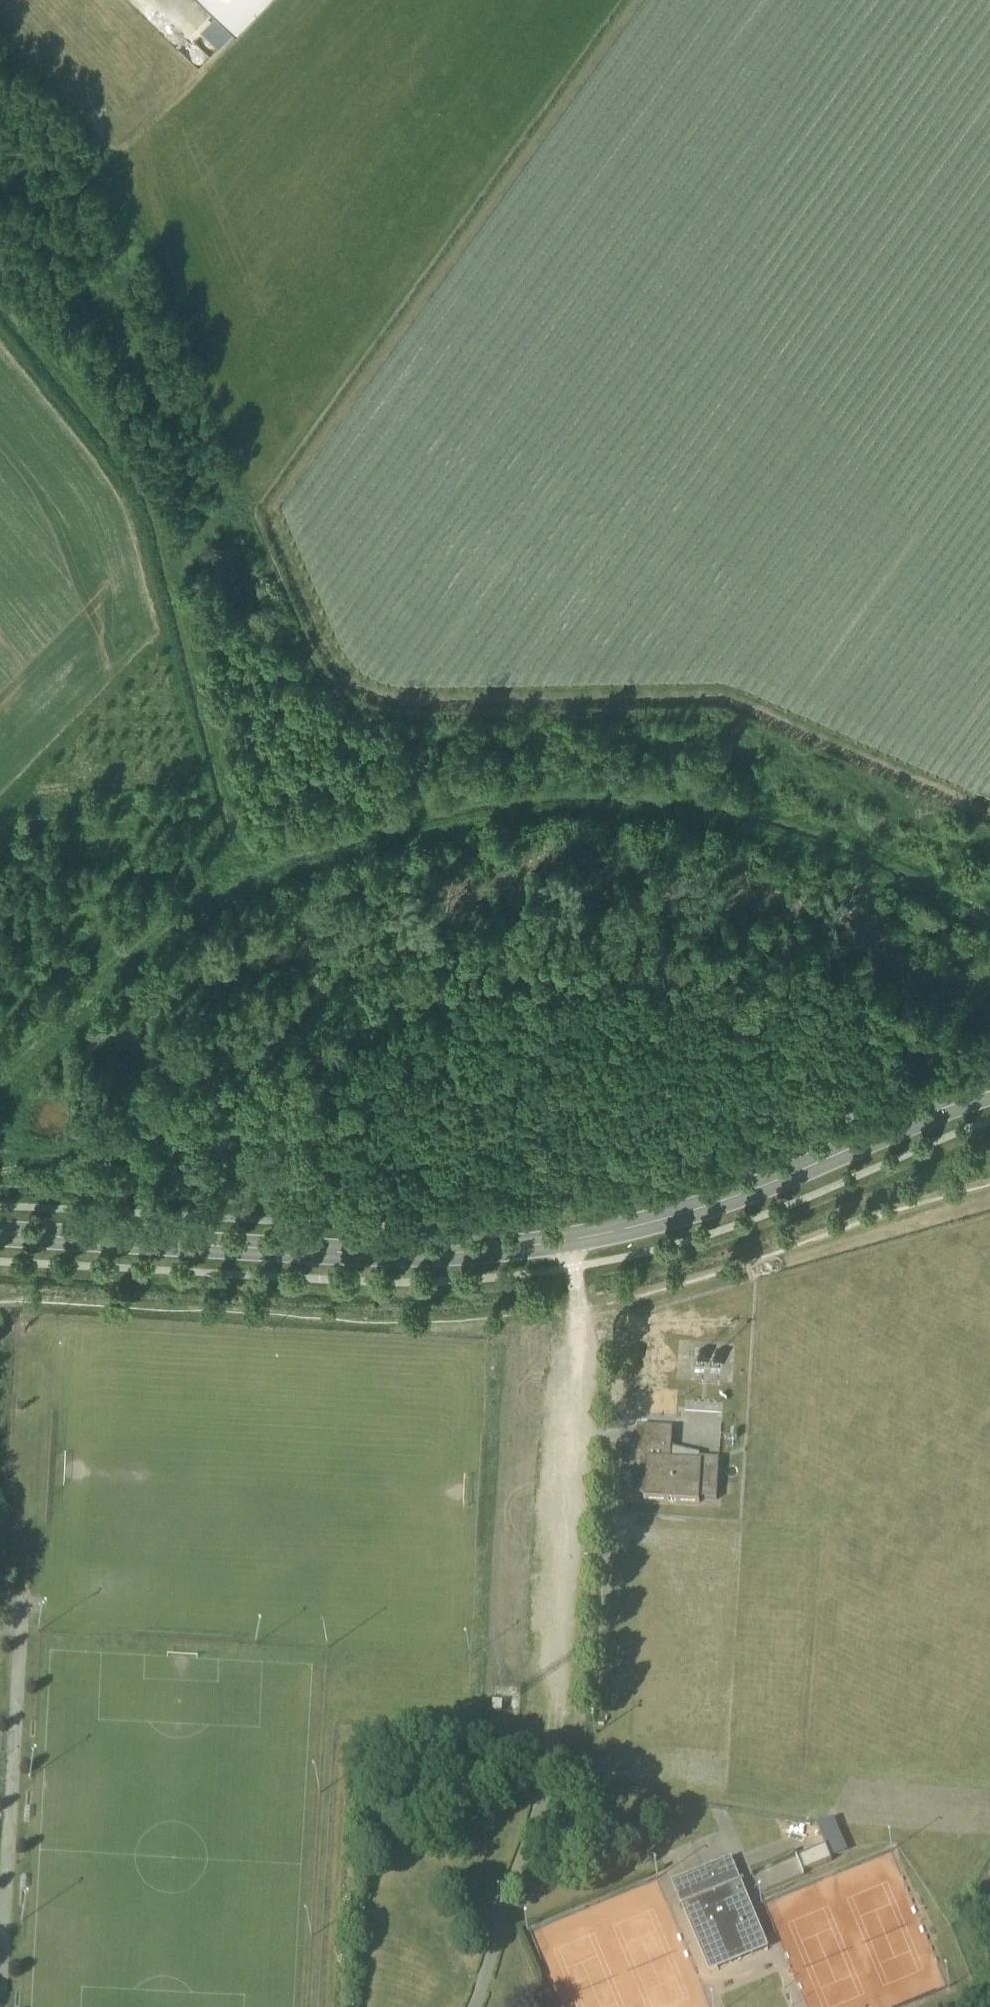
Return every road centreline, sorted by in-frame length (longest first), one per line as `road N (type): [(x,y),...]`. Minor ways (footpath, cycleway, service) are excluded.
road 1 (secondary): [(989,1091),(714,1204),(567,1241),(354,1254),(0,1234)]

